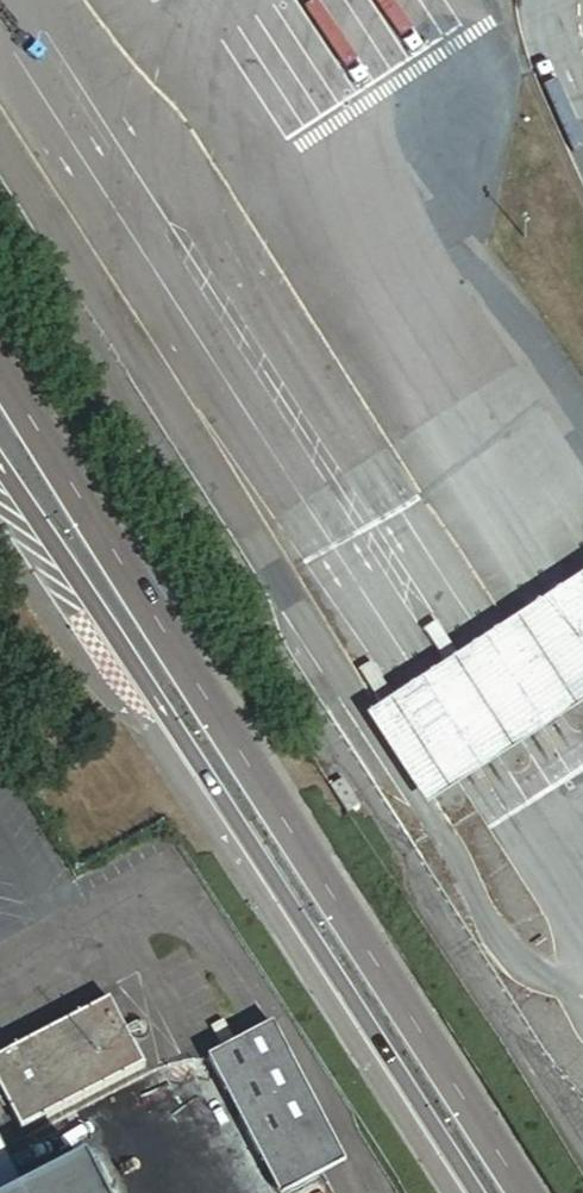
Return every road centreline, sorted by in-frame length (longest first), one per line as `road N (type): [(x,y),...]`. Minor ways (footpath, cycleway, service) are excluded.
road 1 (tertiary): [(525,1192),(0,375)]
road 2 (tertiary): [(0,484),(460,1192)]

